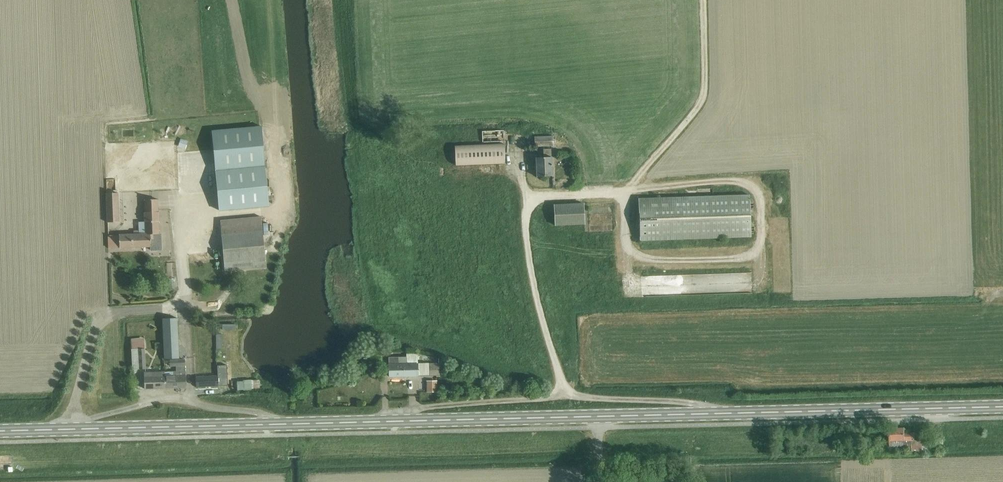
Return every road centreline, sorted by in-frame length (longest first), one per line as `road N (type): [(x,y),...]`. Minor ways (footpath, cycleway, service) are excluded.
road 1 (primary): [(0,431),(1002,407)]
road 2 (track): [(528,198),(743,182),(762,198),(762,242),(738,258),(651,260),(633,254),(627,239)]

